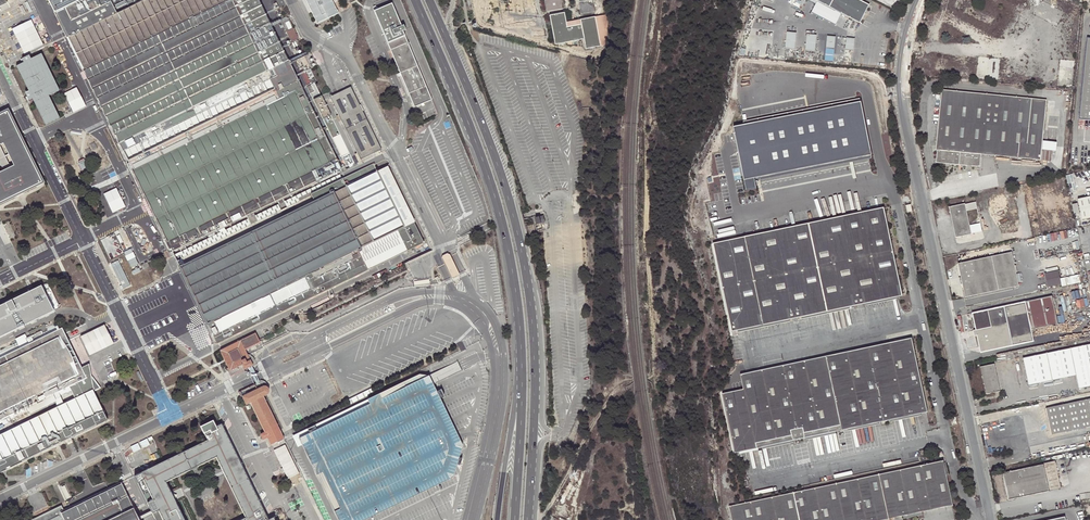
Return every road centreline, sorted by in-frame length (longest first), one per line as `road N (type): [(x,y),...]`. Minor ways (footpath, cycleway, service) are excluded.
road 1 (unclassified): [(919,0),(903,55),(903,111),(990,519)]
road 2 (trunk): [(528,519),(534,369),(527,279),(489,140),(448,42)]
road 3 (trunk): [(415,0),(490,181),(522,349)]
road 4 (track): [(528,516),(547,511),(616,382),(625,381)]
road 5 (unclassified): [(522,349),(497,519)]
road 6 (trunk): [(522,349),(515,519)]

